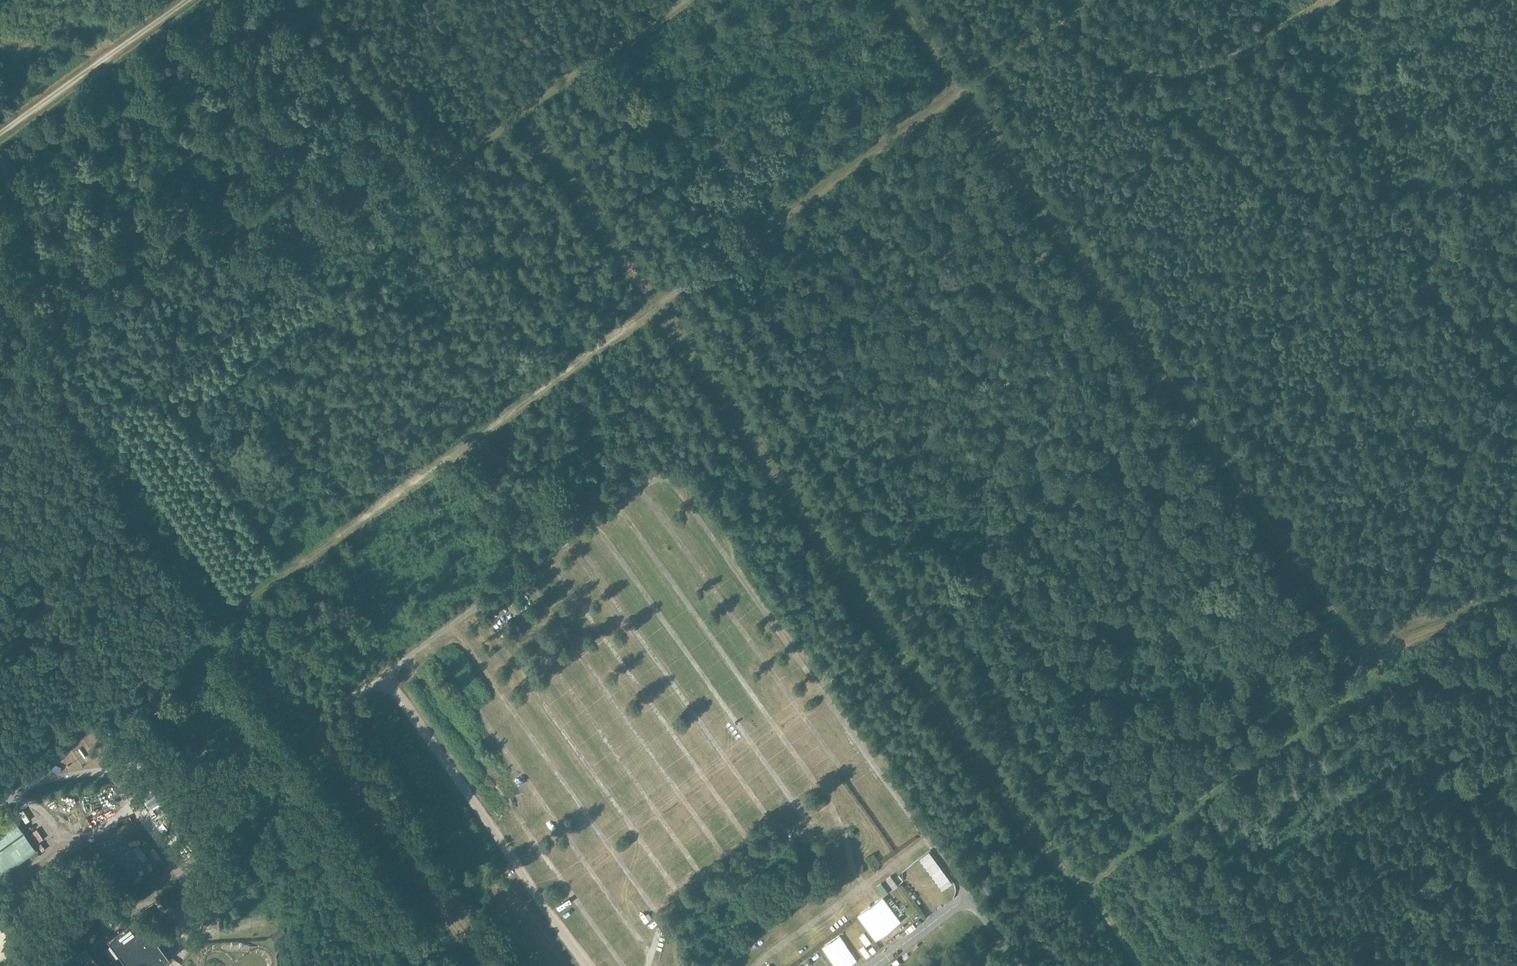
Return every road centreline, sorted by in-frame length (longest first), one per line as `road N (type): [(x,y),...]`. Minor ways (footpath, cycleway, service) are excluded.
road 1 (track): [(1084,0),(0,780)]
road 2 (track): [(1516,863),(899,0)]
road 3 (track): [(520,115),(1068,878)]
road 4 (track): [(1516,598),(1441,624),(1375,665),(1083,886)]
road 5 (track): [(679,0),(464,154),(443,156),(354,82),(290,0)]
road 6 (track): [(1516,182),(1349,188),(1273,180),(1245,165),(1129,66)]
road 7 (track): [(1037,0),(1098,48),(1156,70),(1213,60),(1342,0)]
road 8 (track): [(1398,651),(1473,447),(1516,359)]
road 9 (track): [(0,135),(188,0)]
road 10 (track): [(1138,965),(1083,886),(1068,878),(1051,882)]

